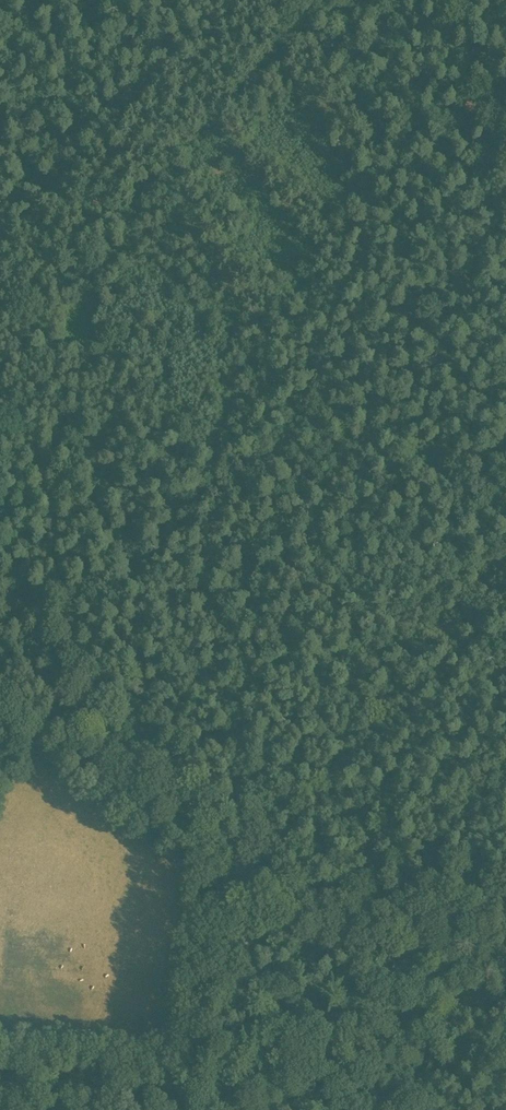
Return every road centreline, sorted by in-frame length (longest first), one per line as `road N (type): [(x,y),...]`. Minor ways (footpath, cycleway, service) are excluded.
road 1 (track): [(220,0),(0,230)]
road 2 (track): [(0,506),(113,728),(122,765)]
road 3 (track): [(505,917),(356,931),(312,920),(250,868)]
road 4 (track): [(259,1109),(247,1062),(250,868)]
road 5 (track): [(250,868),(122,765)]
road 6 (track): [(122,765),(0,695)]

